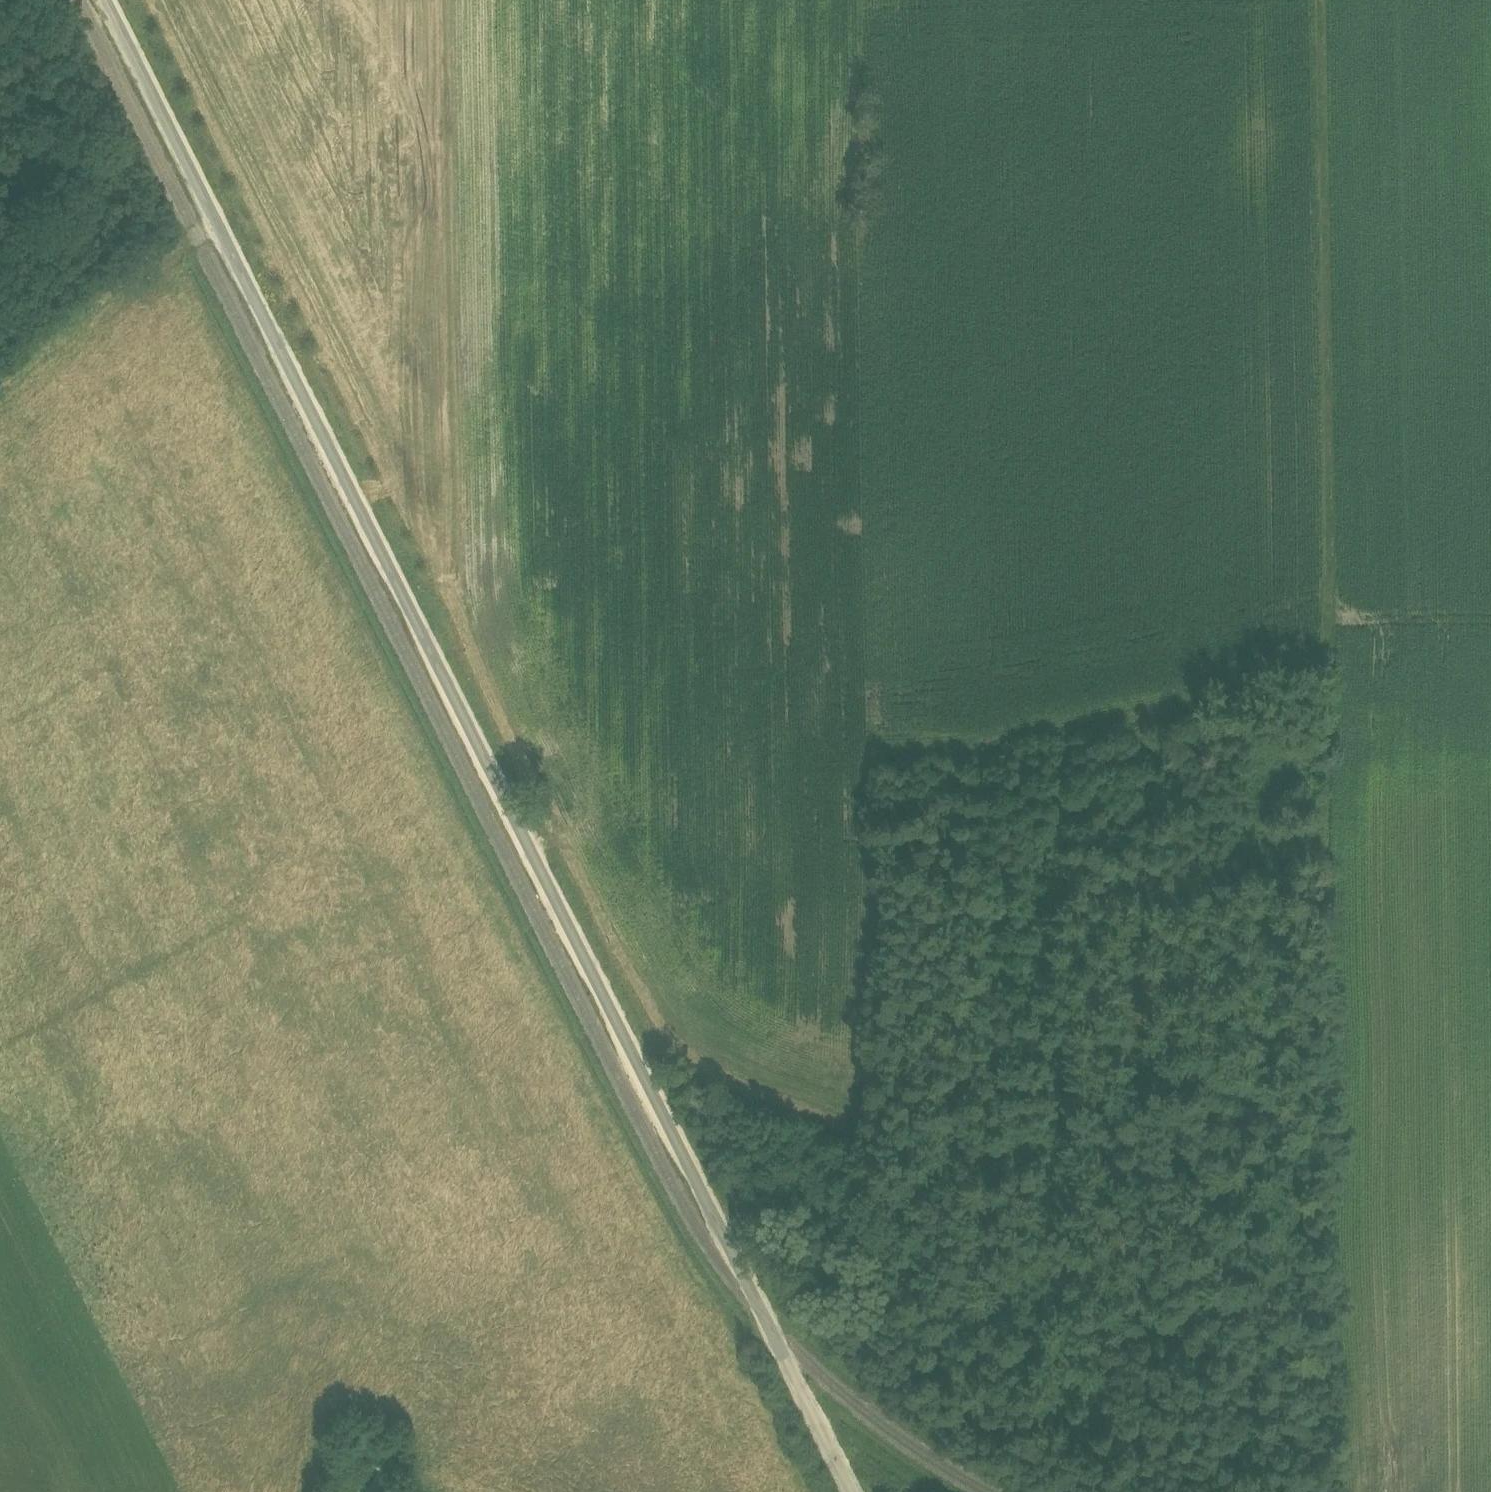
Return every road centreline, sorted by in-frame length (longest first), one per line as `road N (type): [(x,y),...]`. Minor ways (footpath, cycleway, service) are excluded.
road 1 (unclassified): [(103,0),(843,1491)]

